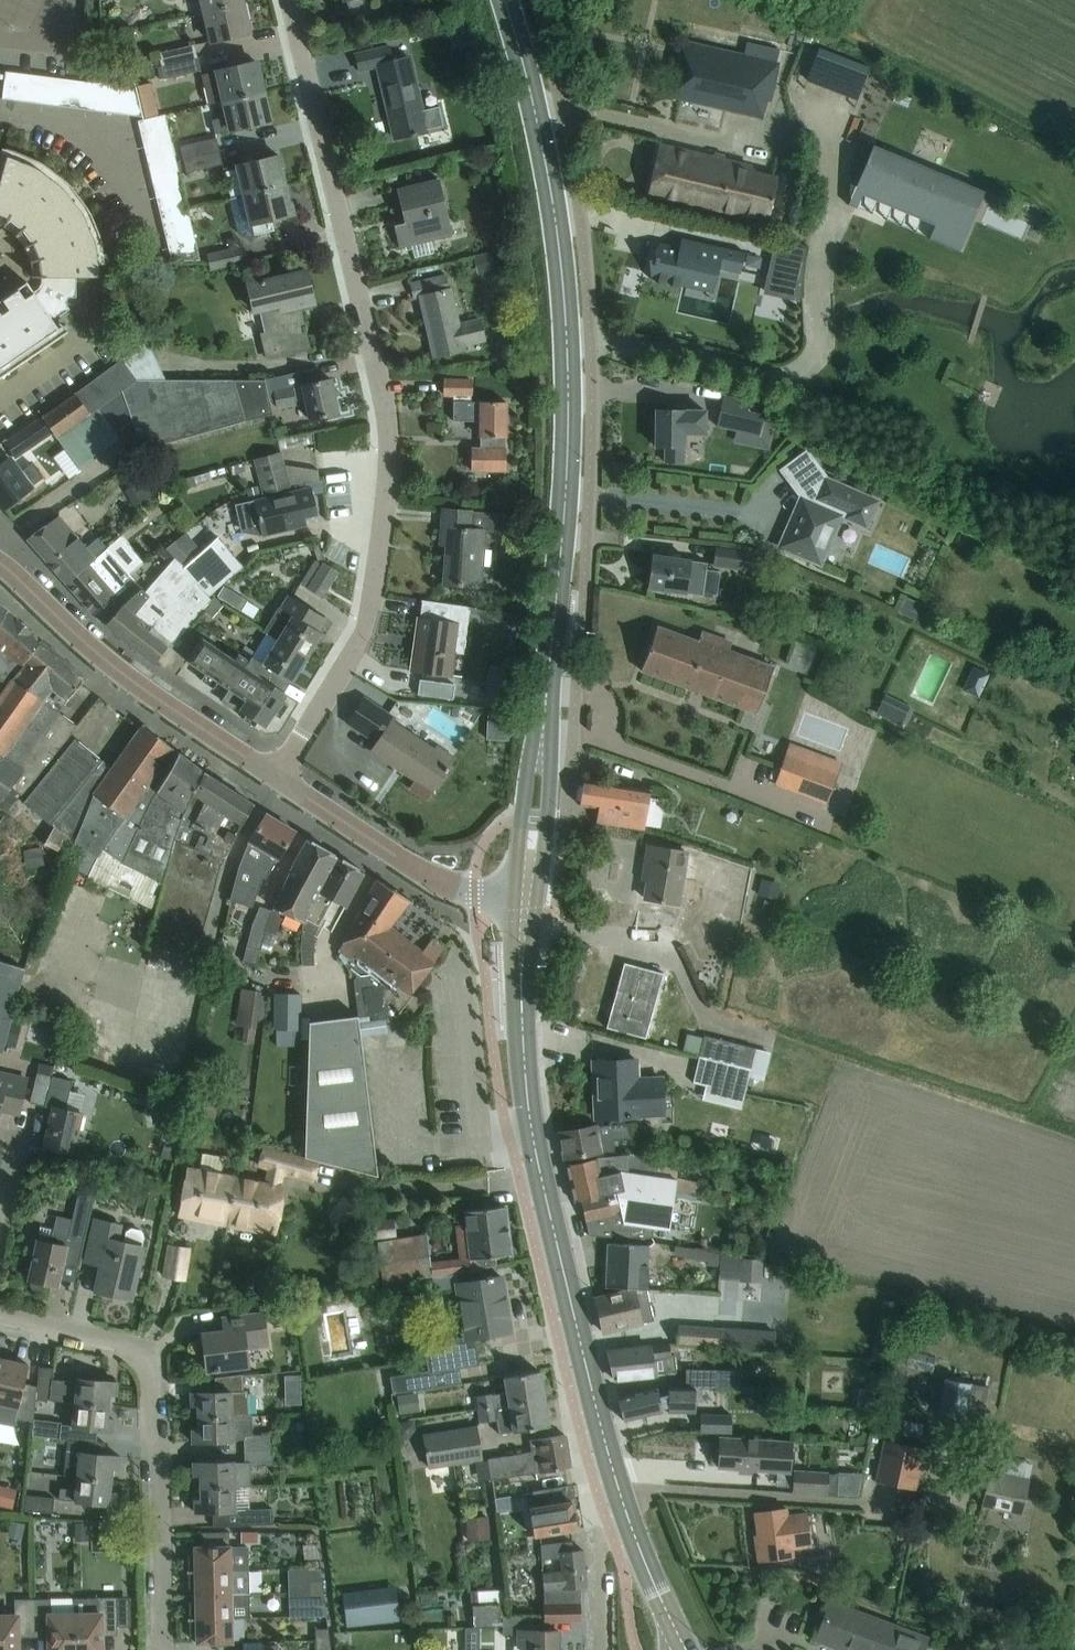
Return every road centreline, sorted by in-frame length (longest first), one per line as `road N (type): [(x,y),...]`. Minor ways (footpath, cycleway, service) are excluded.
road 1 (residential): [(281,0),(378,371),(388,478),(359,642),(274,780)]
road 2 (secondary): [(547,701),(567,474),(564,296),(535,109),(504,0)]
road 3 (secondary): [(633,1528),(601,1429),(535,1147),(523,1018)]
road 4 (residential): [(163,1649),(146,1352),(0,1316)]
road 5 (unclassified): [(274,780),(111,669),(0,563)]
road 6 (unclassified): [(515,890),(474,890),(427,874),(274,780)]
road 7 (secondary): [(547,701),(515,890)]
road 8 (secondary): [(536,890),(550,763),(547,701)]
road 9 (residential): [(599,1649),(598,1537),(633,1528)]
road 10 (secondary): [(686,1649),(633,1528)]
road 11 (secondary): [(523,1018),(536,890)]
road 12 (secondary): [(515,890),(523,1018)]

